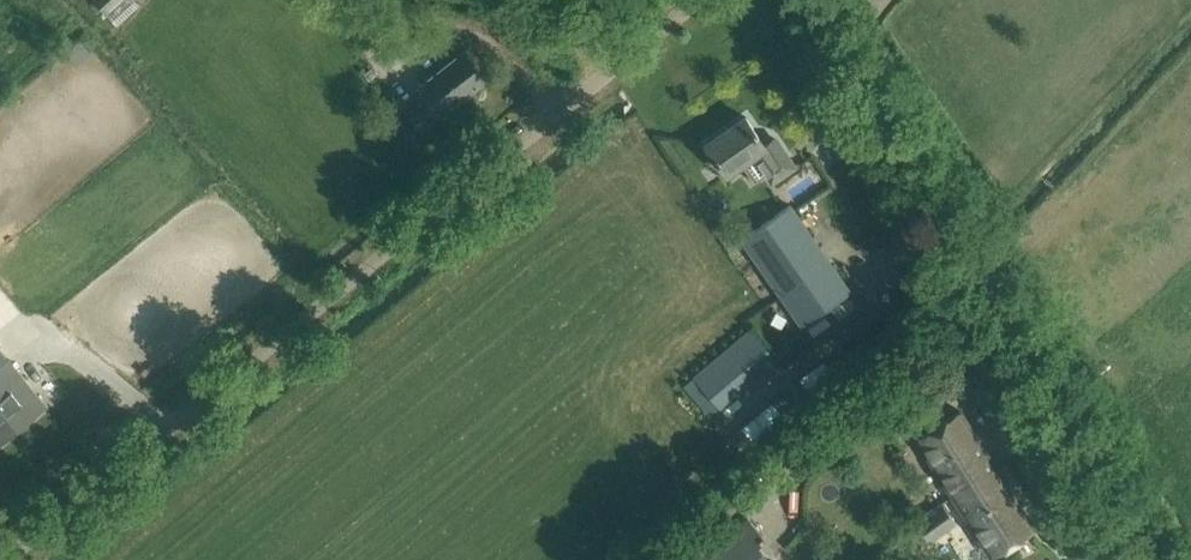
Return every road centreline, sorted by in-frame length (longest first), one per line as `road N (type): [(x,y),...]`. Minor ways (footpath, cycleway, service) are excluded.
road 1 (unclassified): [(3,559),(698,0)]
road 2 (unclassified): [(1157,559),(810,0)]
road 3 (track): [(442,0),(522,57),(564,110)]

